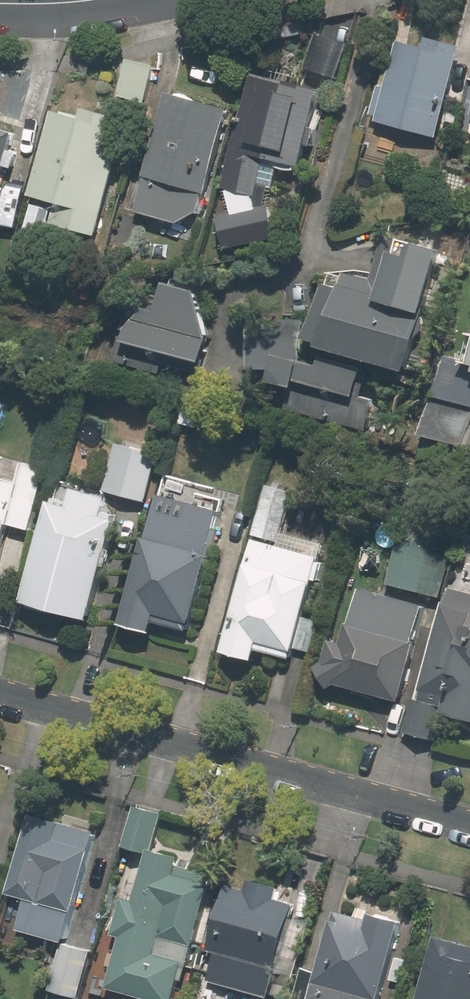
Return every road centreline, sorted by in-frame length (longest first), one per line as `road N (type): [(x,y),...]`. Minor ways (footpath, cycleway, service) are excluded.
road 1 (residential): [(0,696),(469,825)]

